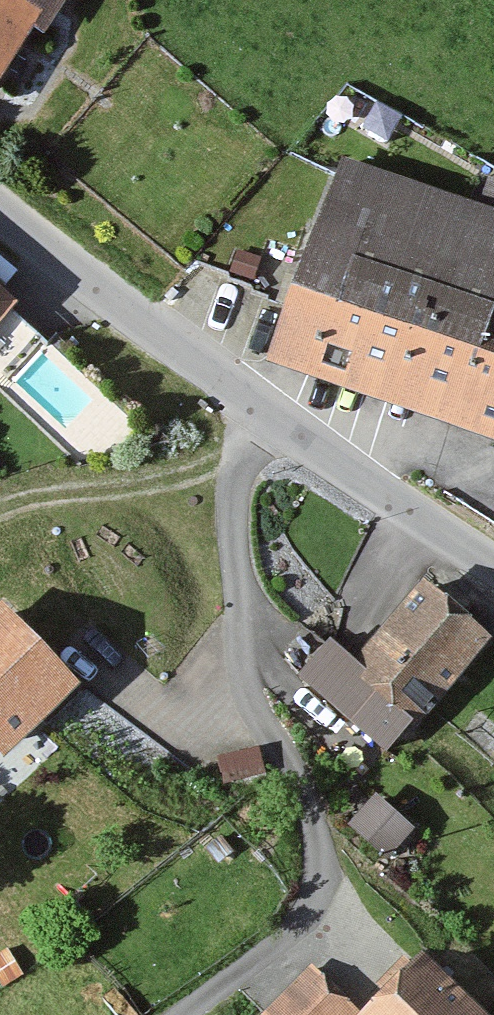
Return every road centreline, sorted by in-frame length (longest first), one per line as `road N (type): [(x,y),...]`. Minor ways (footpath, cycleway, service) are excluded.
road 1 (residential): [(253,401),(234,526),(242,640),(251,697),(315,806),(318,892),(240,979),(195,1014)]
road 2 (tertiary): [(0,212),(253,401)]
road 3 (tertiary): [(253,401),(493,566)]

